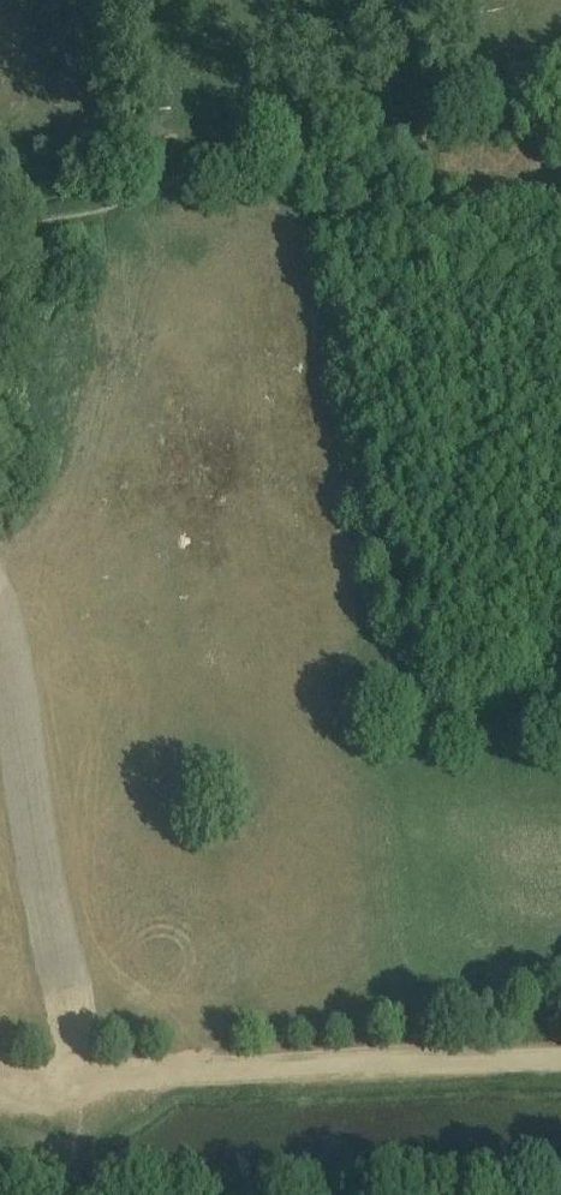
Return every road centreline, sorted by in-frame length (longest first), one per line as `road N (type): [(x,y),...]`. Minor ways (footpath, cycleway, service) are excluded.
road 1 (track): [(560,1055),(85,1076),(0,1058)]
road 2 (track): [(0,616),(16,665),(85,1076)]

